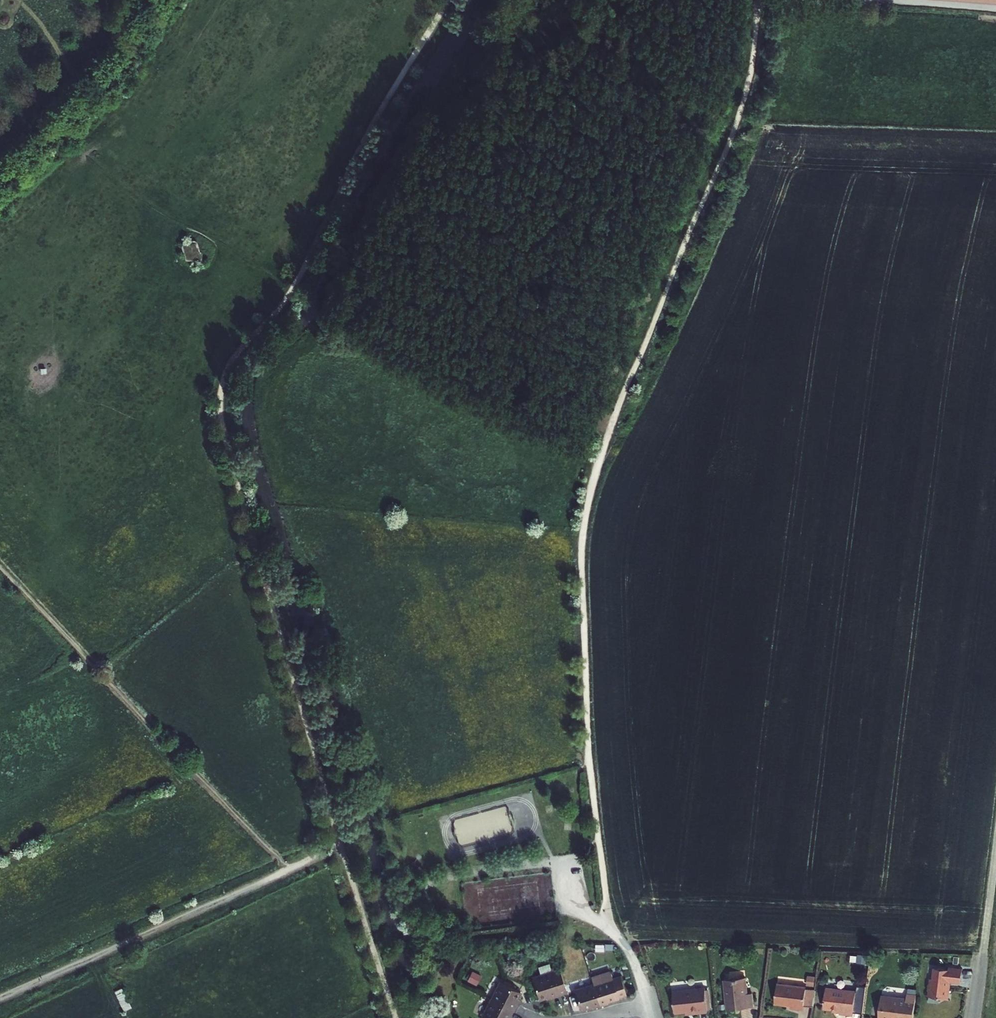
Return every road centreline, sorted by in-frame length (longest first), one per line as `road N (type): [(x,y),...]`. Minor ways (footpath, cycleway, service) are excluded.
road 1 (residential): [(974,1017),(995,850)]

